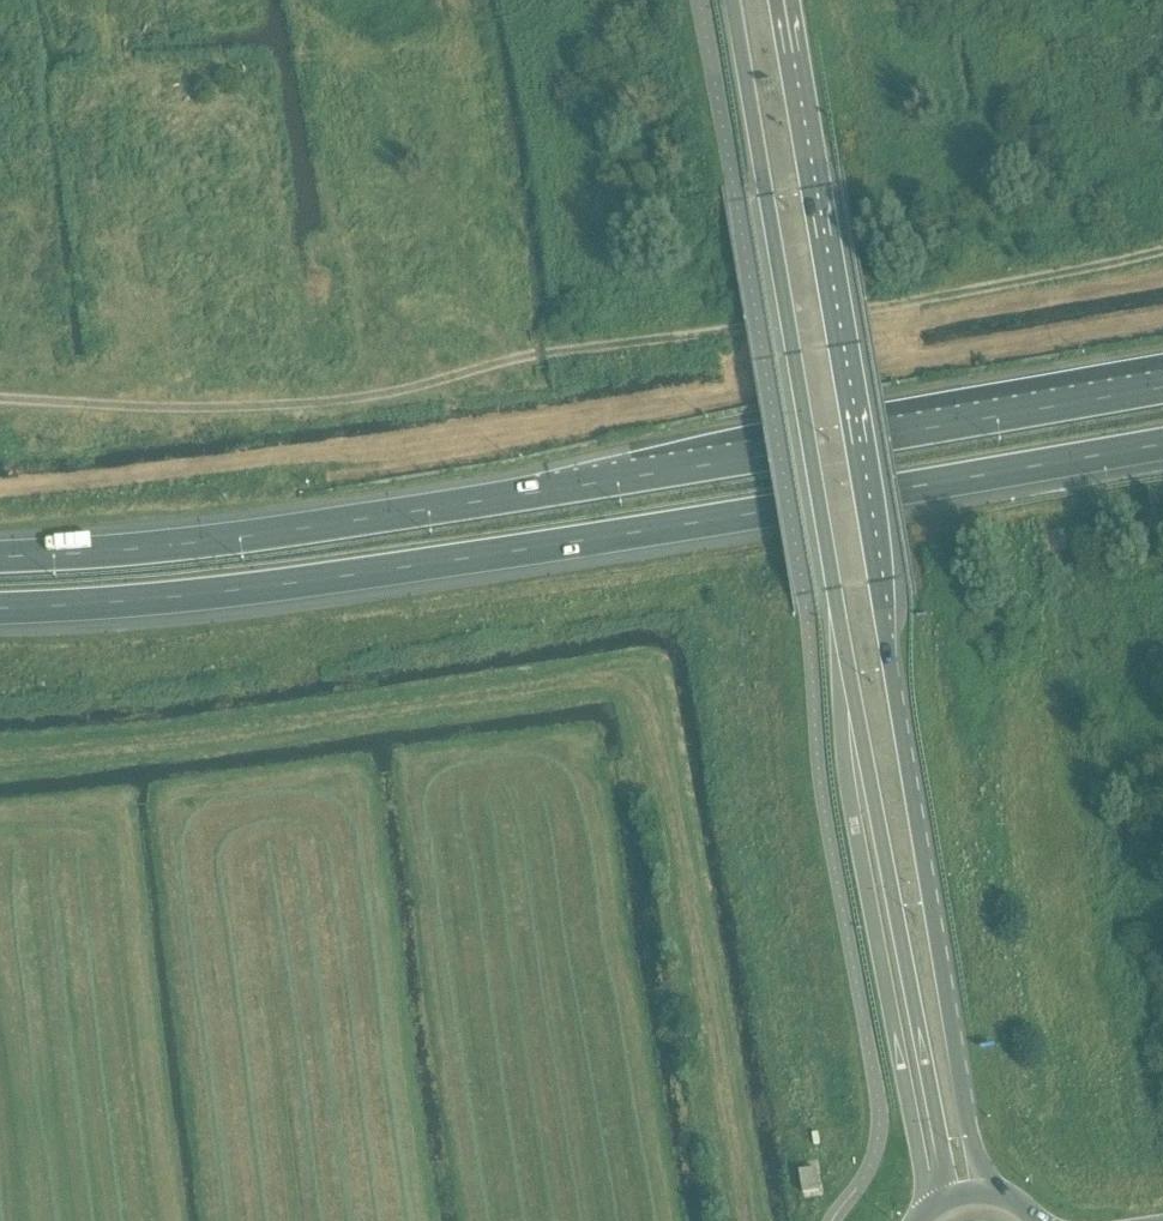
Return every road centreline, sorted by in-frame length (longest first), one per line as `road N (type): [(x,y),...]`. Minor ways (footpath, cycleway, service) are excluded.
road 1 (primary): [(736,0),(838,613),(858,781),(875,811),(951,1199)]
road 2 (primary): [(985,1195),(784,0)]
road 3 (track): [(1162,251),(903,305),(540,354),(355,399),(233,407),(0,400)]
road 4 (trunk): [(1162,387),(238,538),(0,558)]
road 5 (trunk): [(0,610),(392,572),(1162,445)]

